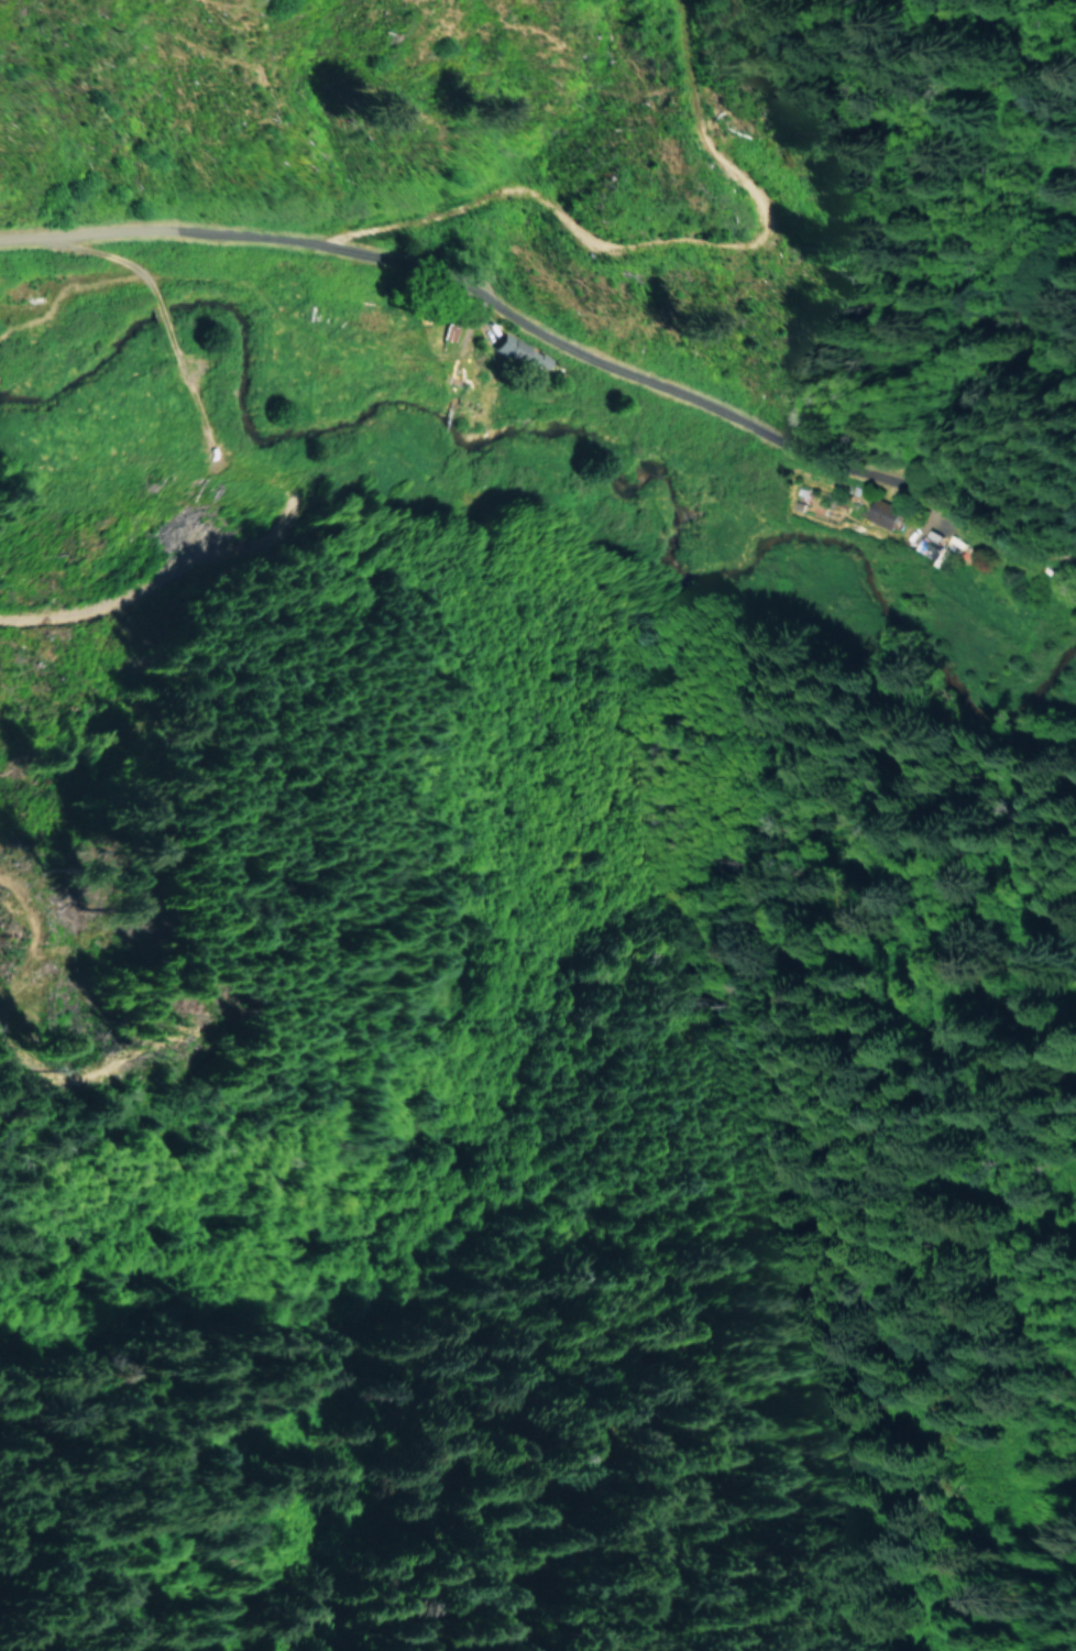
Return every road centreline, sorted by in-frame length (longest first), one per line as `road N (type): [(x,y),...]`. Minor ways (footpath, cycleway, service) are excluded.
road 1 (residential): [(0,236),(190,221),(301,239),(480,286),(594,360),(1075,549)]

